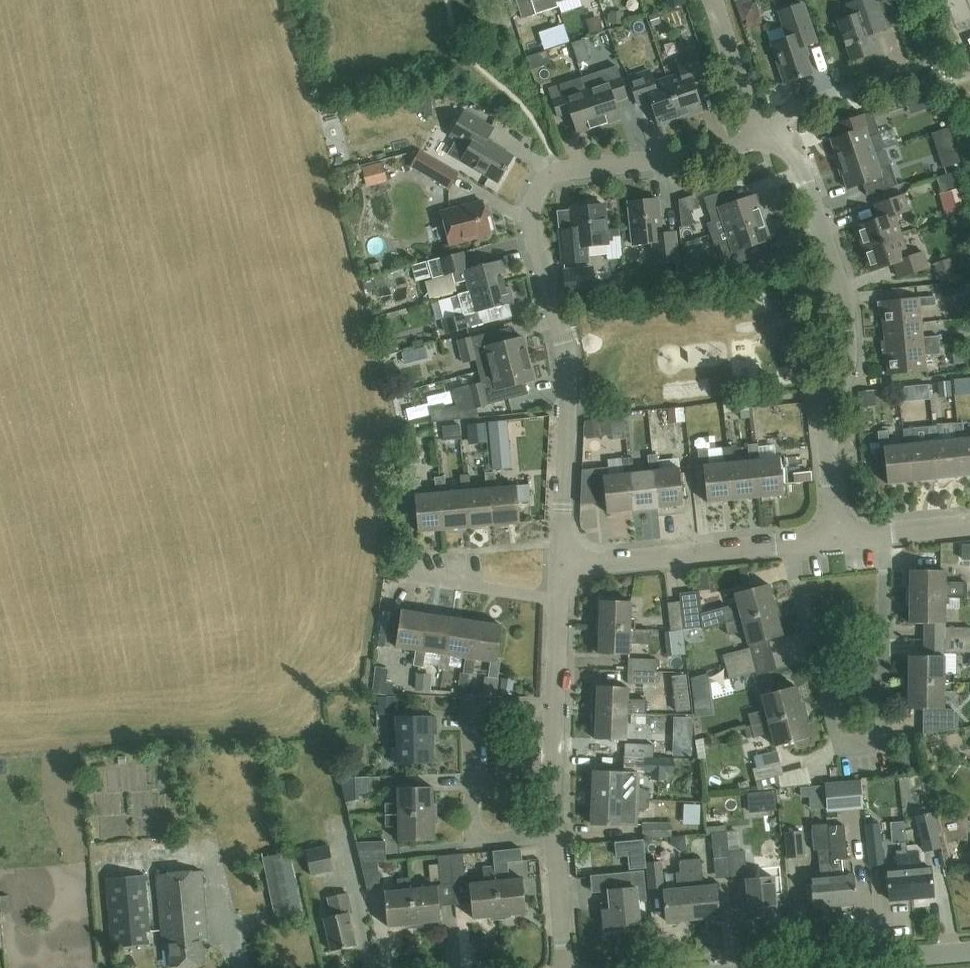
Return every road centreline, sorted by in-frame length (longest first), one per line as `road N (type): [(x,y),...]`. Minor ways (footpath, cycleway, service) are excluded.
road 1 (residential): [(562,561),(565,350),(528,210),(538,185),(563,170),(720,153),(761,139)]
road 2 (residential): [(786,542),(840,750),(881,743),(886,532)]
road 3 (residential): [(838,537),(825,420),(844,373),(850,324),(785,129)]
road 4 (residential): [(552,834),(474,840),(472,707),(556,709)]
road 5 (residential): [(562,561),(786,542)]
road 6 (residential): [(560,596),(421,580),(392,594)]
road 7 (tertiary): [(803,967),(969,952)]
road 8 (residential): [(761,139),(714,0)]
road 9 (residential): [(785,129),(795,110),(905,72)]
road 10 (residential): [(567,967),(552,834)]
road 11 (residential): [(552,834),(556,709)]

